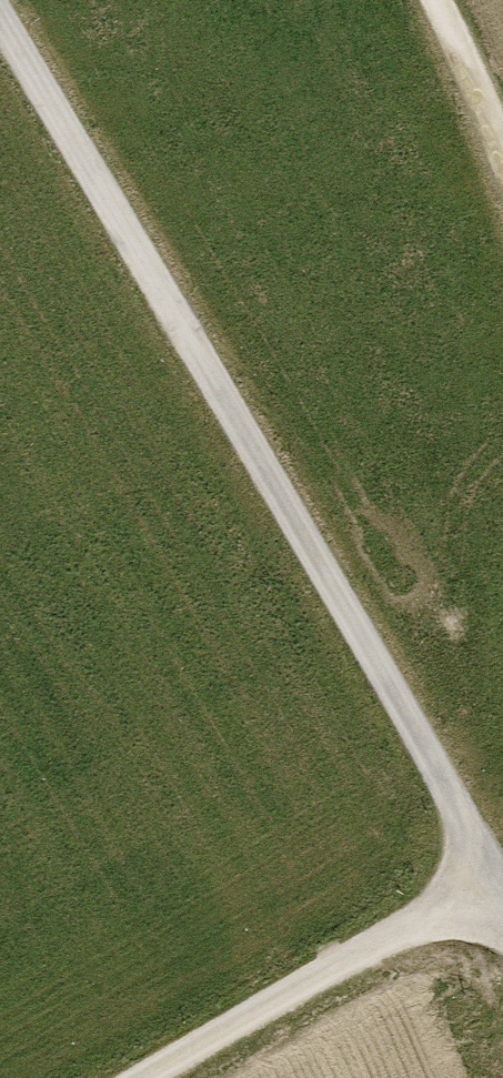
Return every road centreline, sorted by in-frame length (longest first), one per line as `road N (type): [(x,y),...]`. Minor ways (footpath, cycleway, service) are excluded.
road 1 (track): [(486,895),(464,838),(0,31)]
road 2 (track): [(179,1077),(486,895),(502,915)]
road 3 (track): [(502,188),(420,0)]

